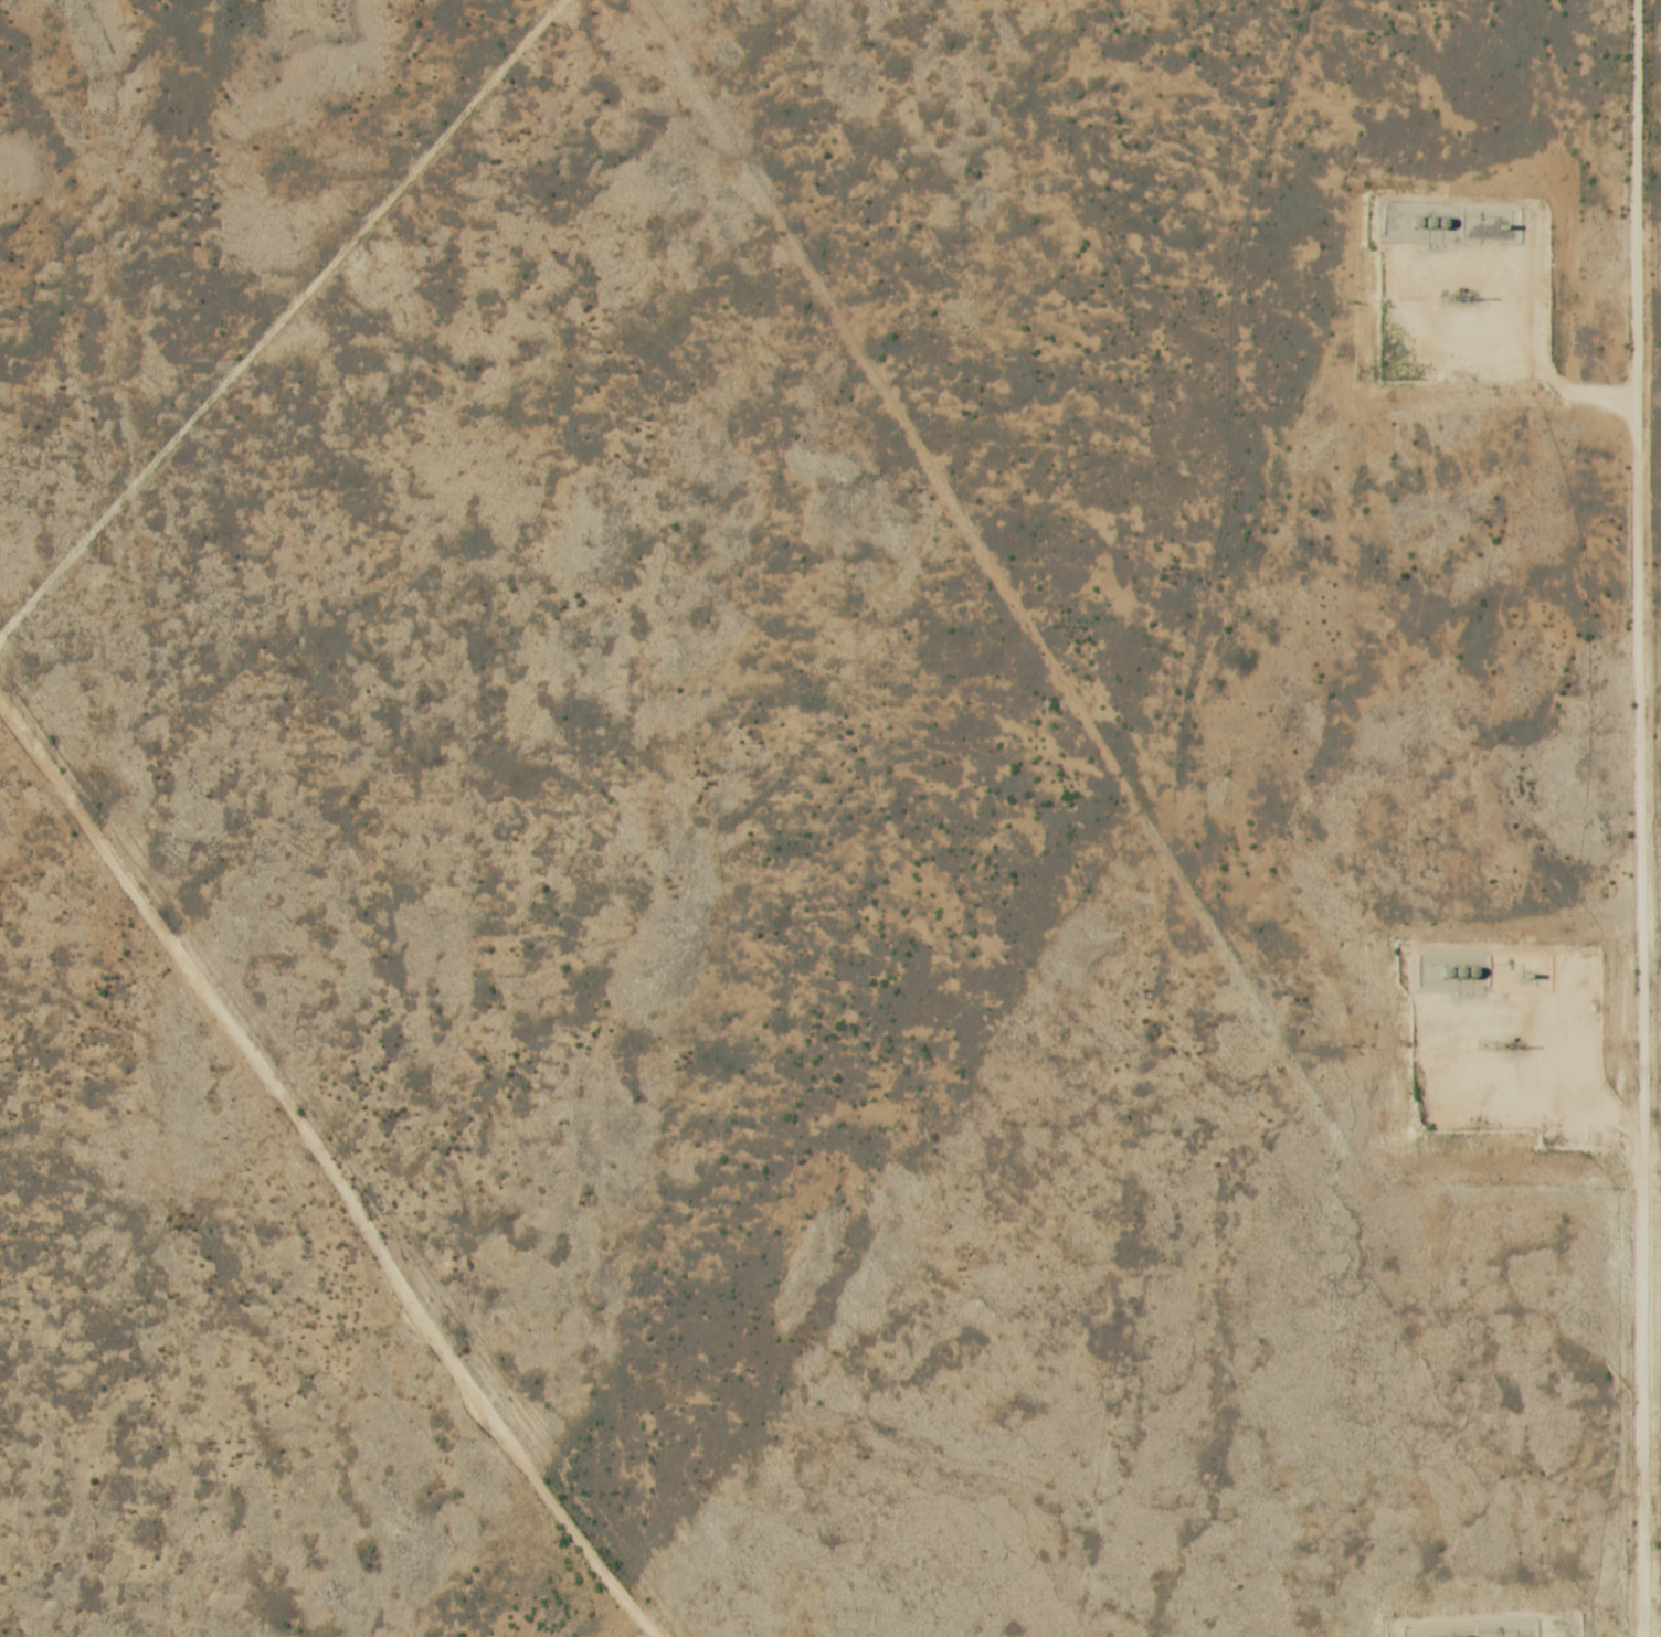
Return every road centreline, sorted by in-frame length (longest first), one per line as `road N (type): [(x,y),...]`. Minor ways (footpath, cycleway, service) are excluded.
road 1 (residential): [(1635,0),(1633,721),(1646,1636)]
road 2 (residential): [(651,1636),(462,1390),(335,1189),(0,702)]

